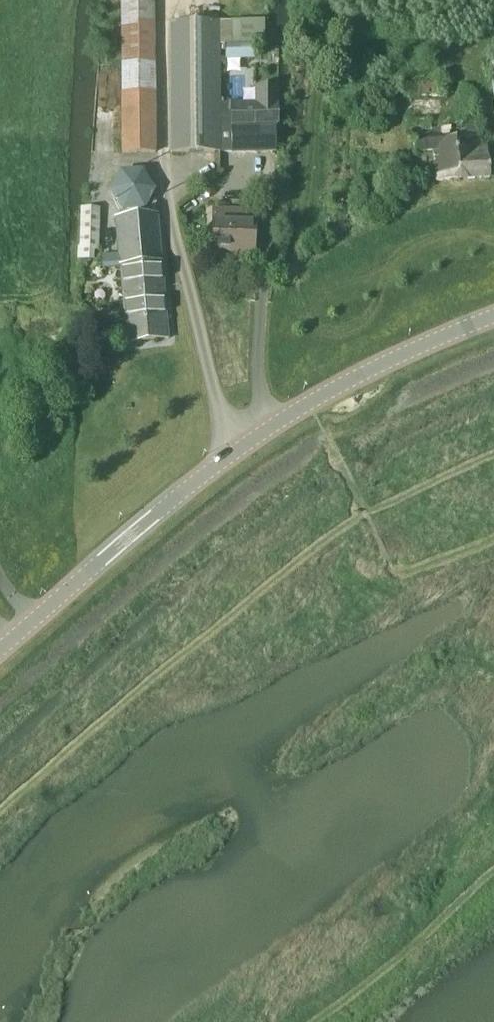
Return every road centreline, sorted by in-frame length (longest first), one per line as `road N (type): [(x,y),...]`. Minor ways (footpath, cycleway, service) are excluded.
road 1 (tertiary): [(0,651),(177,493),(298,412),(420,346),(493,320)]

